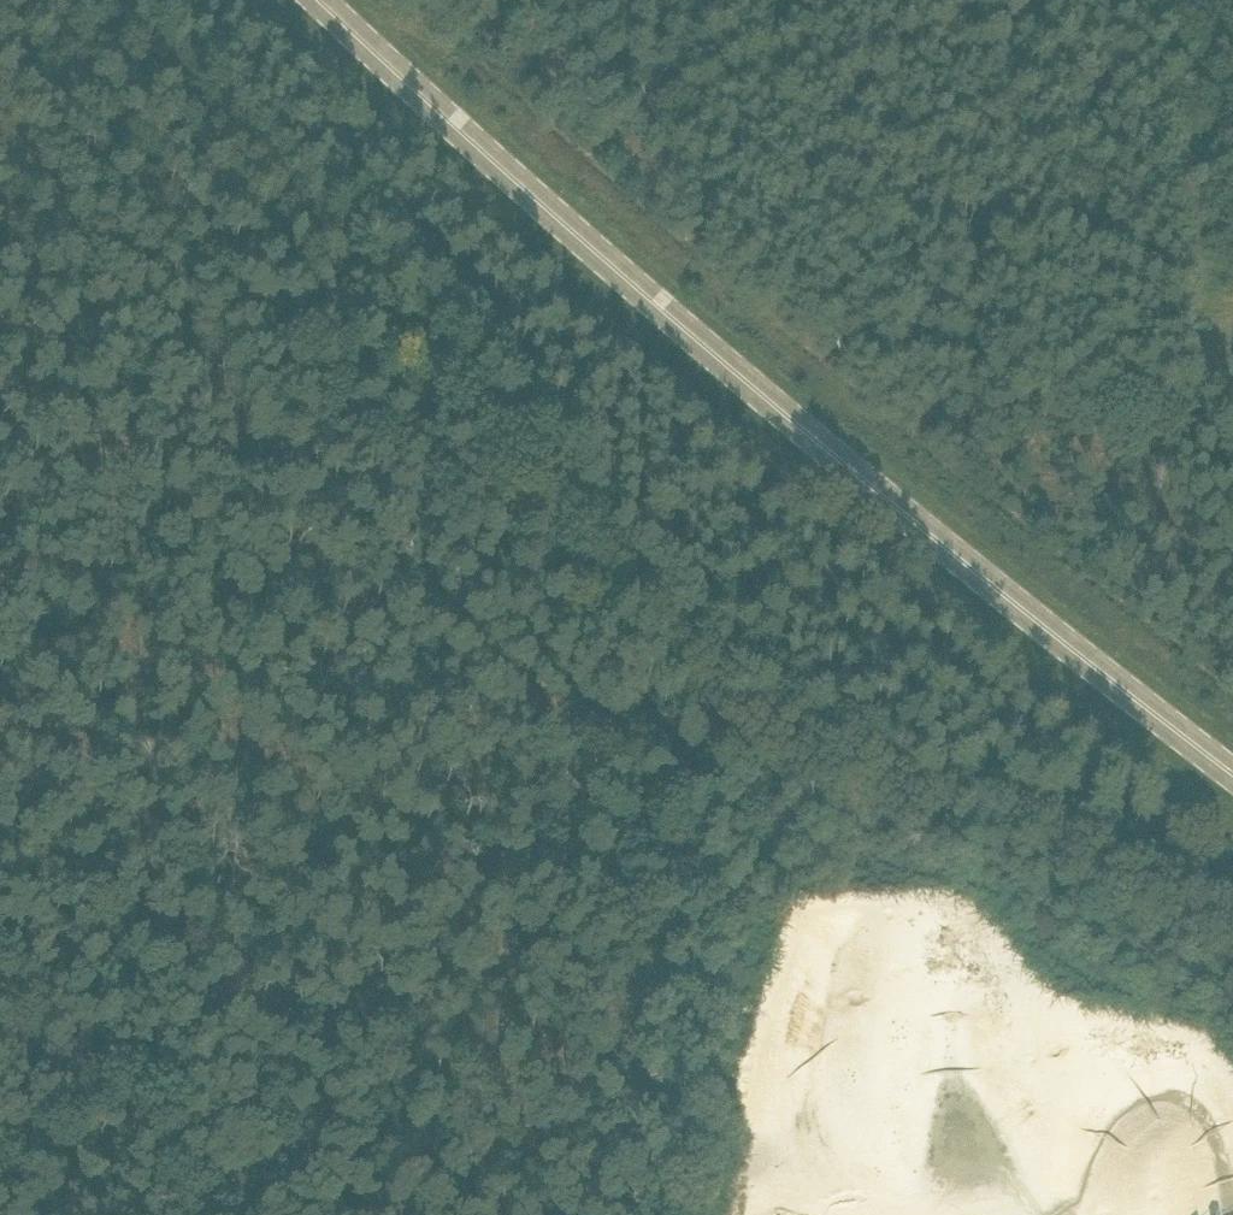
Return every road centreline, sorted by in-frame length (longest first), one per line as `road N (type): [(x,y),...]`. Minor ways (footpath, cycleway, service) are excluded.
road 1 (primary): [(1232,774),(705,349),(315,0)]
road 2 (track): [(350,1214),(162,991),(0,894)]
road 3 (track): [(477,41),(707,0)]

